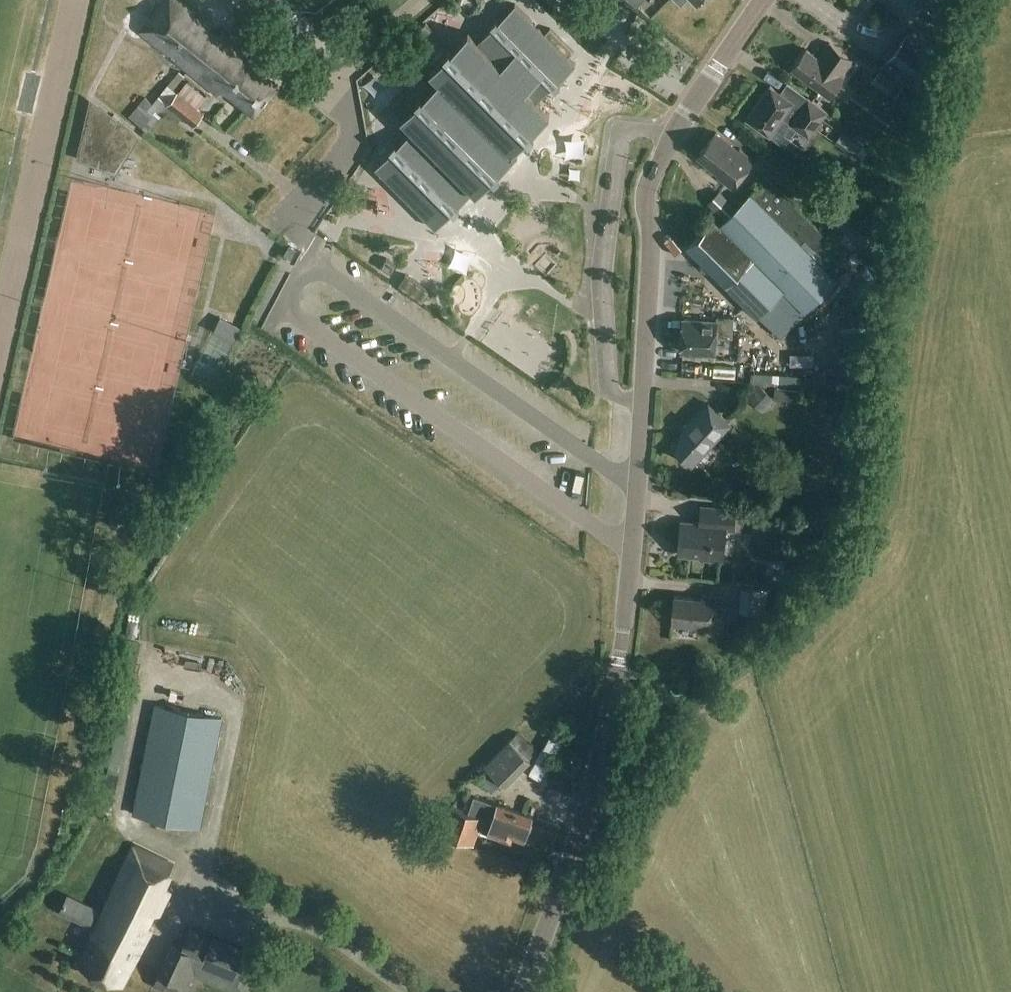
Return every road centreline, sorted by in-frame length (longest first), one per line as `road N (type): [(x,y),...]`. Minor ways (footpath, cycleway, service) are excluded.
road 1 (tertiary): [(521,991),(595,781),(619,673),(652,253),(645,192),(763,0)]

